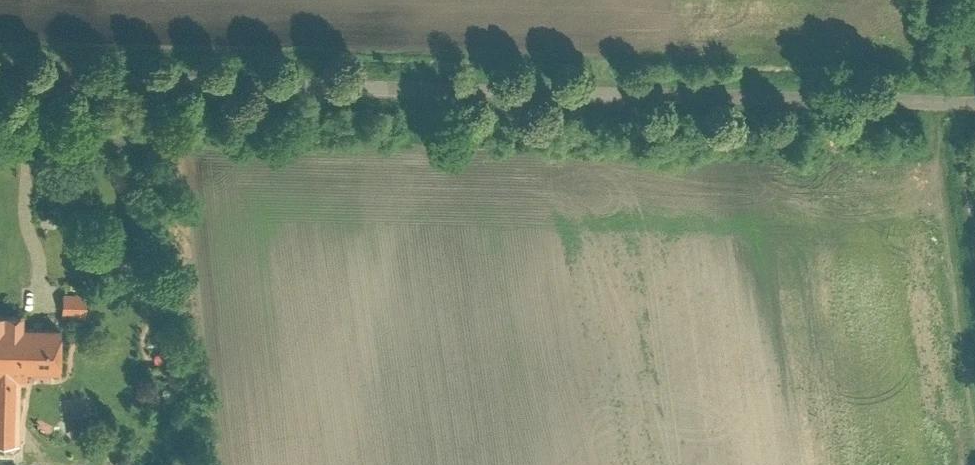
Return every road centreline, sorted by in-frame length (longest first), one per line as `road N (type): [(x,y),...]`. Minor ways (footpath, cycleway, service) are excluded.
road 1 (unclassified): [(974,105),(0,77)]

